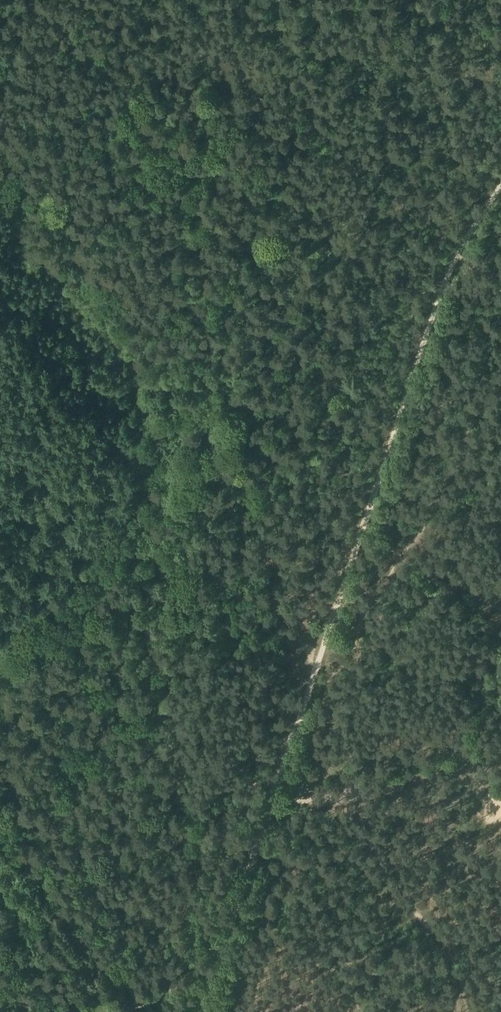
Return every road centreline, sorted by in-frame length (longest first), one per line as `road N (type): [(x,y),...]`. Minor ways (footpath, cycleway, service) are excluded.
road 1 (track): [(500,190),(447,285),(333,613)]
road 2 (track): [(294,732),(204,1011)]
road 3 (track): [(418,530),(368,602),(354,652),(335,667),(318,717),(294,732)]
road 4 (track): [(0,845),(148,1011)]
road 5 (track): [(500,395),(474,415),(418,530)]
road 6 (track): [(333,613),(294,732)]

